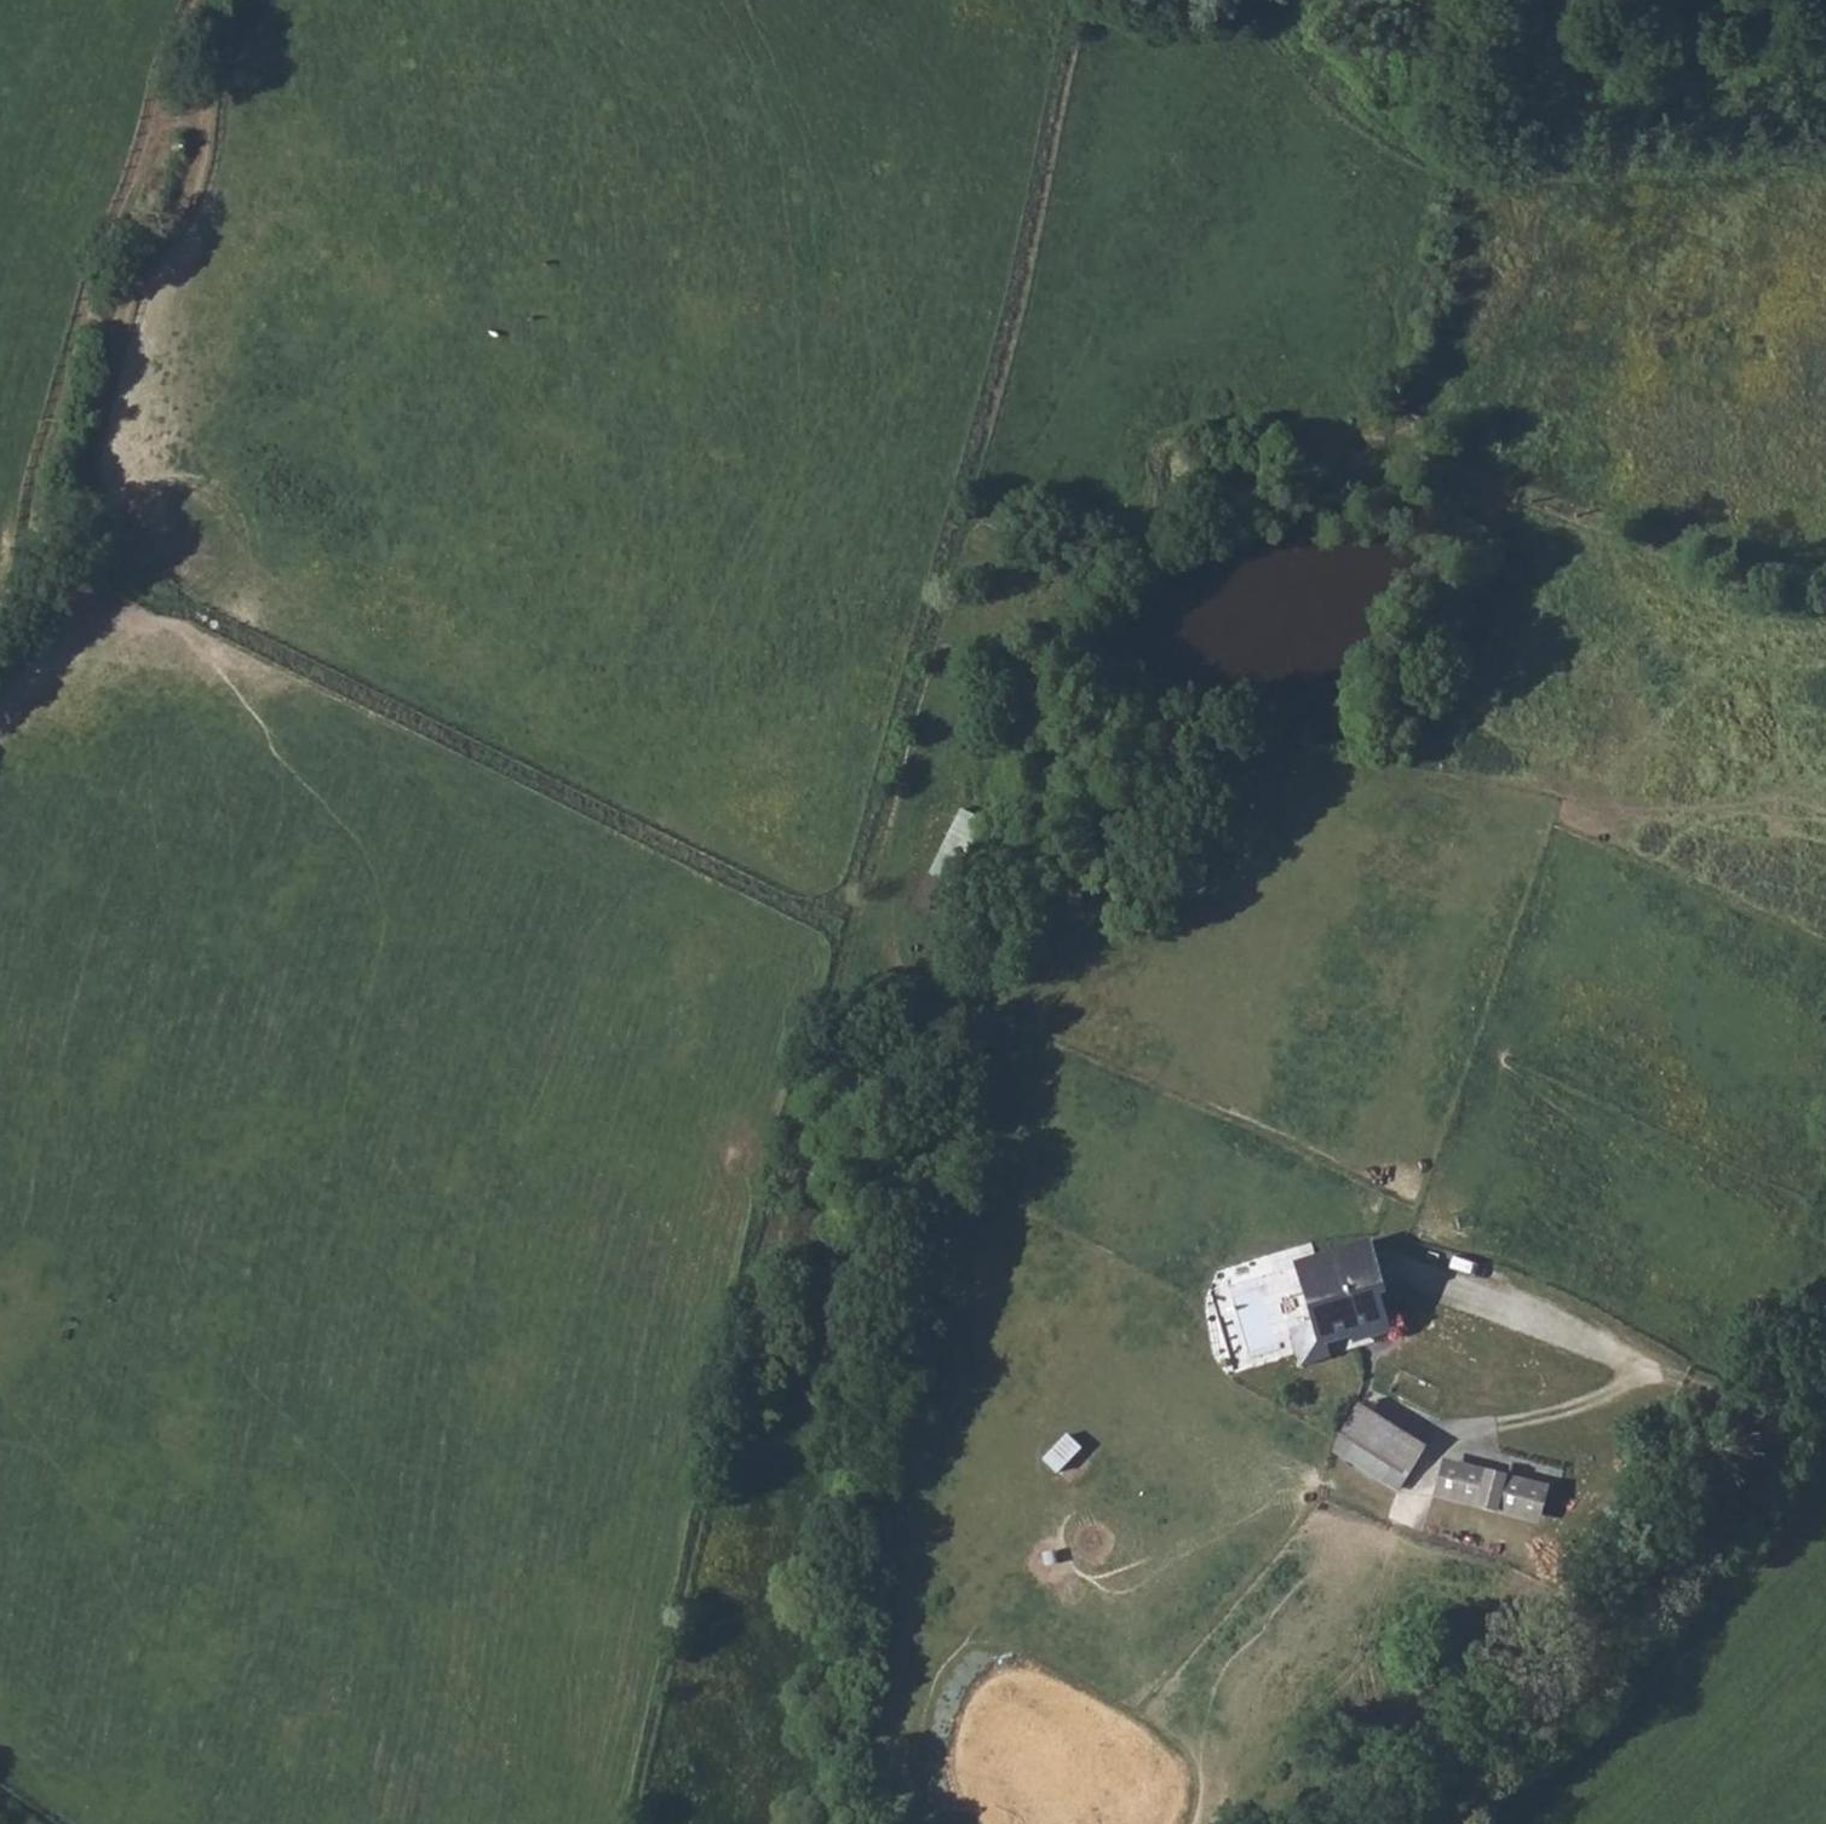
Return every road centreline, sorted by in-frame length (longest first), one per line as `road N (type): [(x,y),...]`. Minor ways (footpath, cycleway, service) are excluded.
road 1 (track): [(1825,155),(1504,168),(1379,120),(1311,45),(1304,0)]

